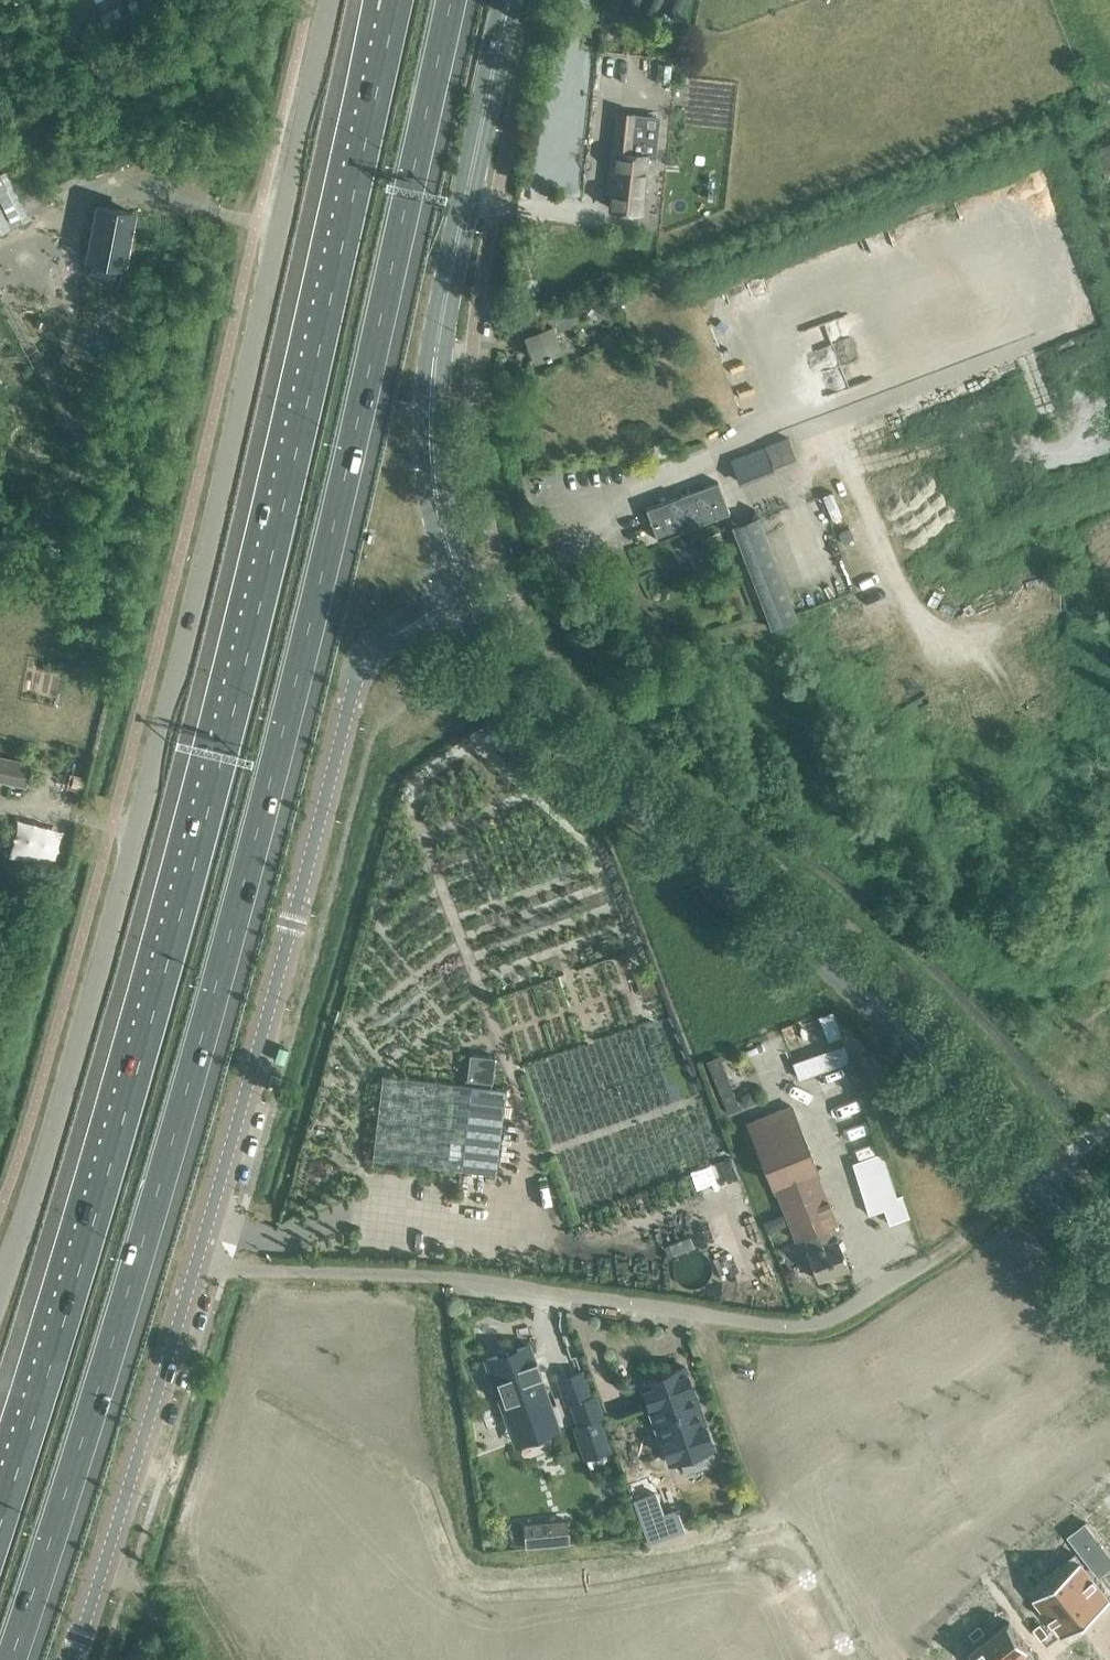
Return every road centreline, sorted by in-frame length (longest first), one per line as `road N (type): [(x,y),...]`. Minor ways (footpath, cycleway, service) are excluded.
road 1 (motorway): [(14,1659),(243,892),(339,519),(452,0)]
road 2 (motorway): [(394,13),(238,691),(0,1510)]
road 3 (unclassified): [(0,1286),(137,833),(327,0)]
road 4 (tertiary): [(71,1659),(197,1268),(354,690),(380,643),(462,588)]
road 5 (tertiary): [(1109,1274),(1037,1176),(901,1027),(549,720),(495,652),(462,588)]
road 6 (tertiary): [(508,0),(430,405),(435,486),(462,588)]
road 7 (track): [(712,1317),(502,1283),(197,1268)]
road 8 (unclassified): [(712,1317),(793,1326),(826,1321),(951,1250),(1019,1193)]

